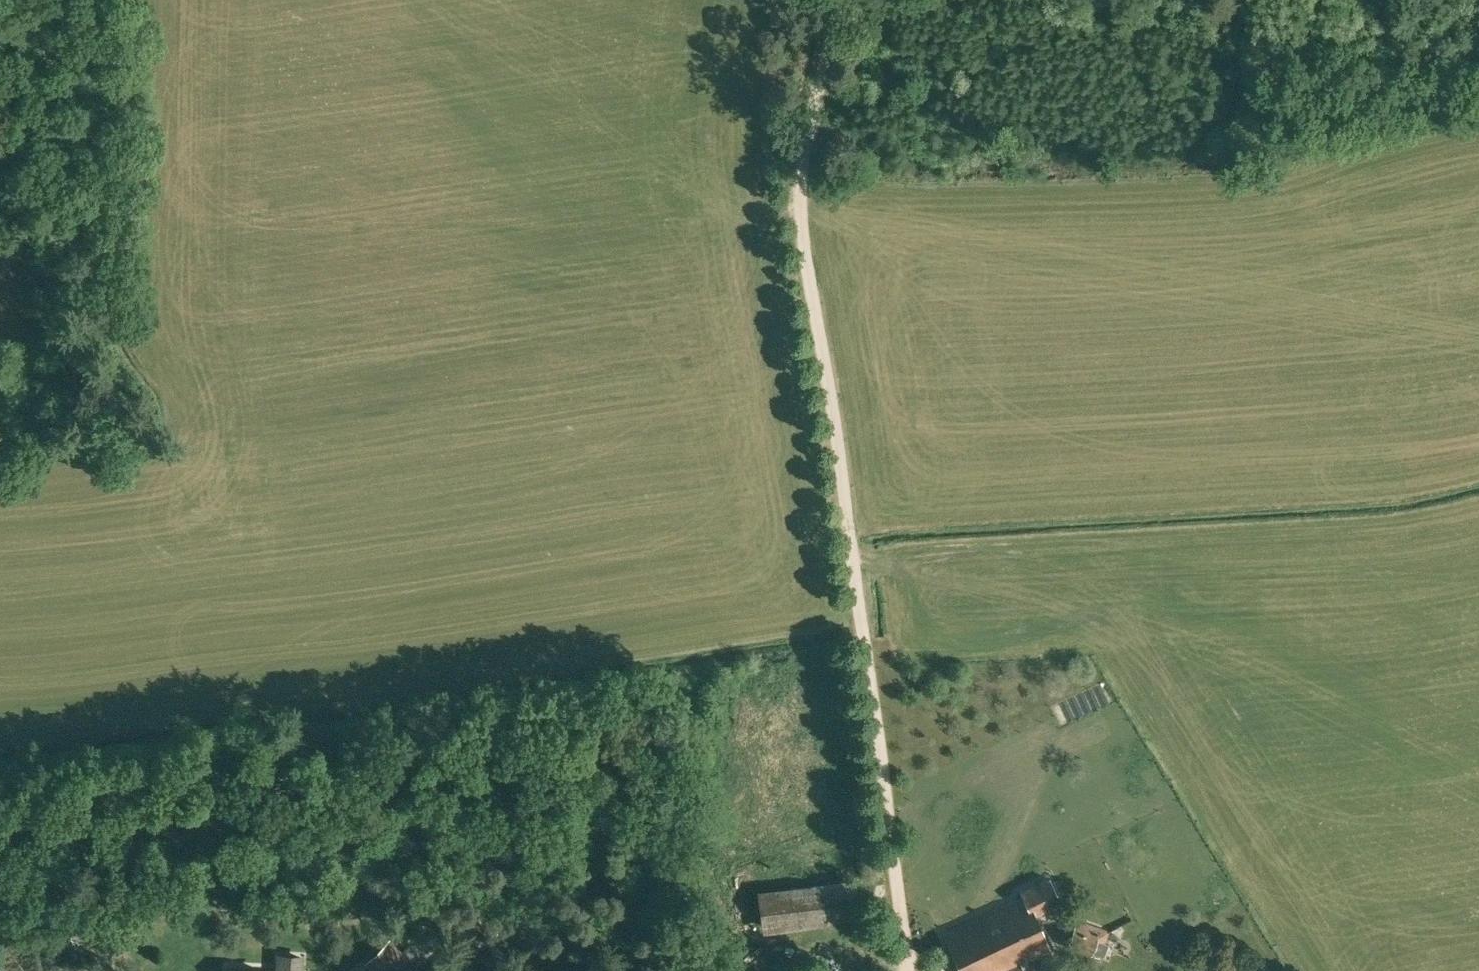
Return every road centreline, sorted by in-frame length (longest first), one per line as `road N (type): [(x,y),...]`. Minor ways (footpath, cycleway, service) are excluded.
road 1 (track): [(909,970),(798,192),(834,0)]

